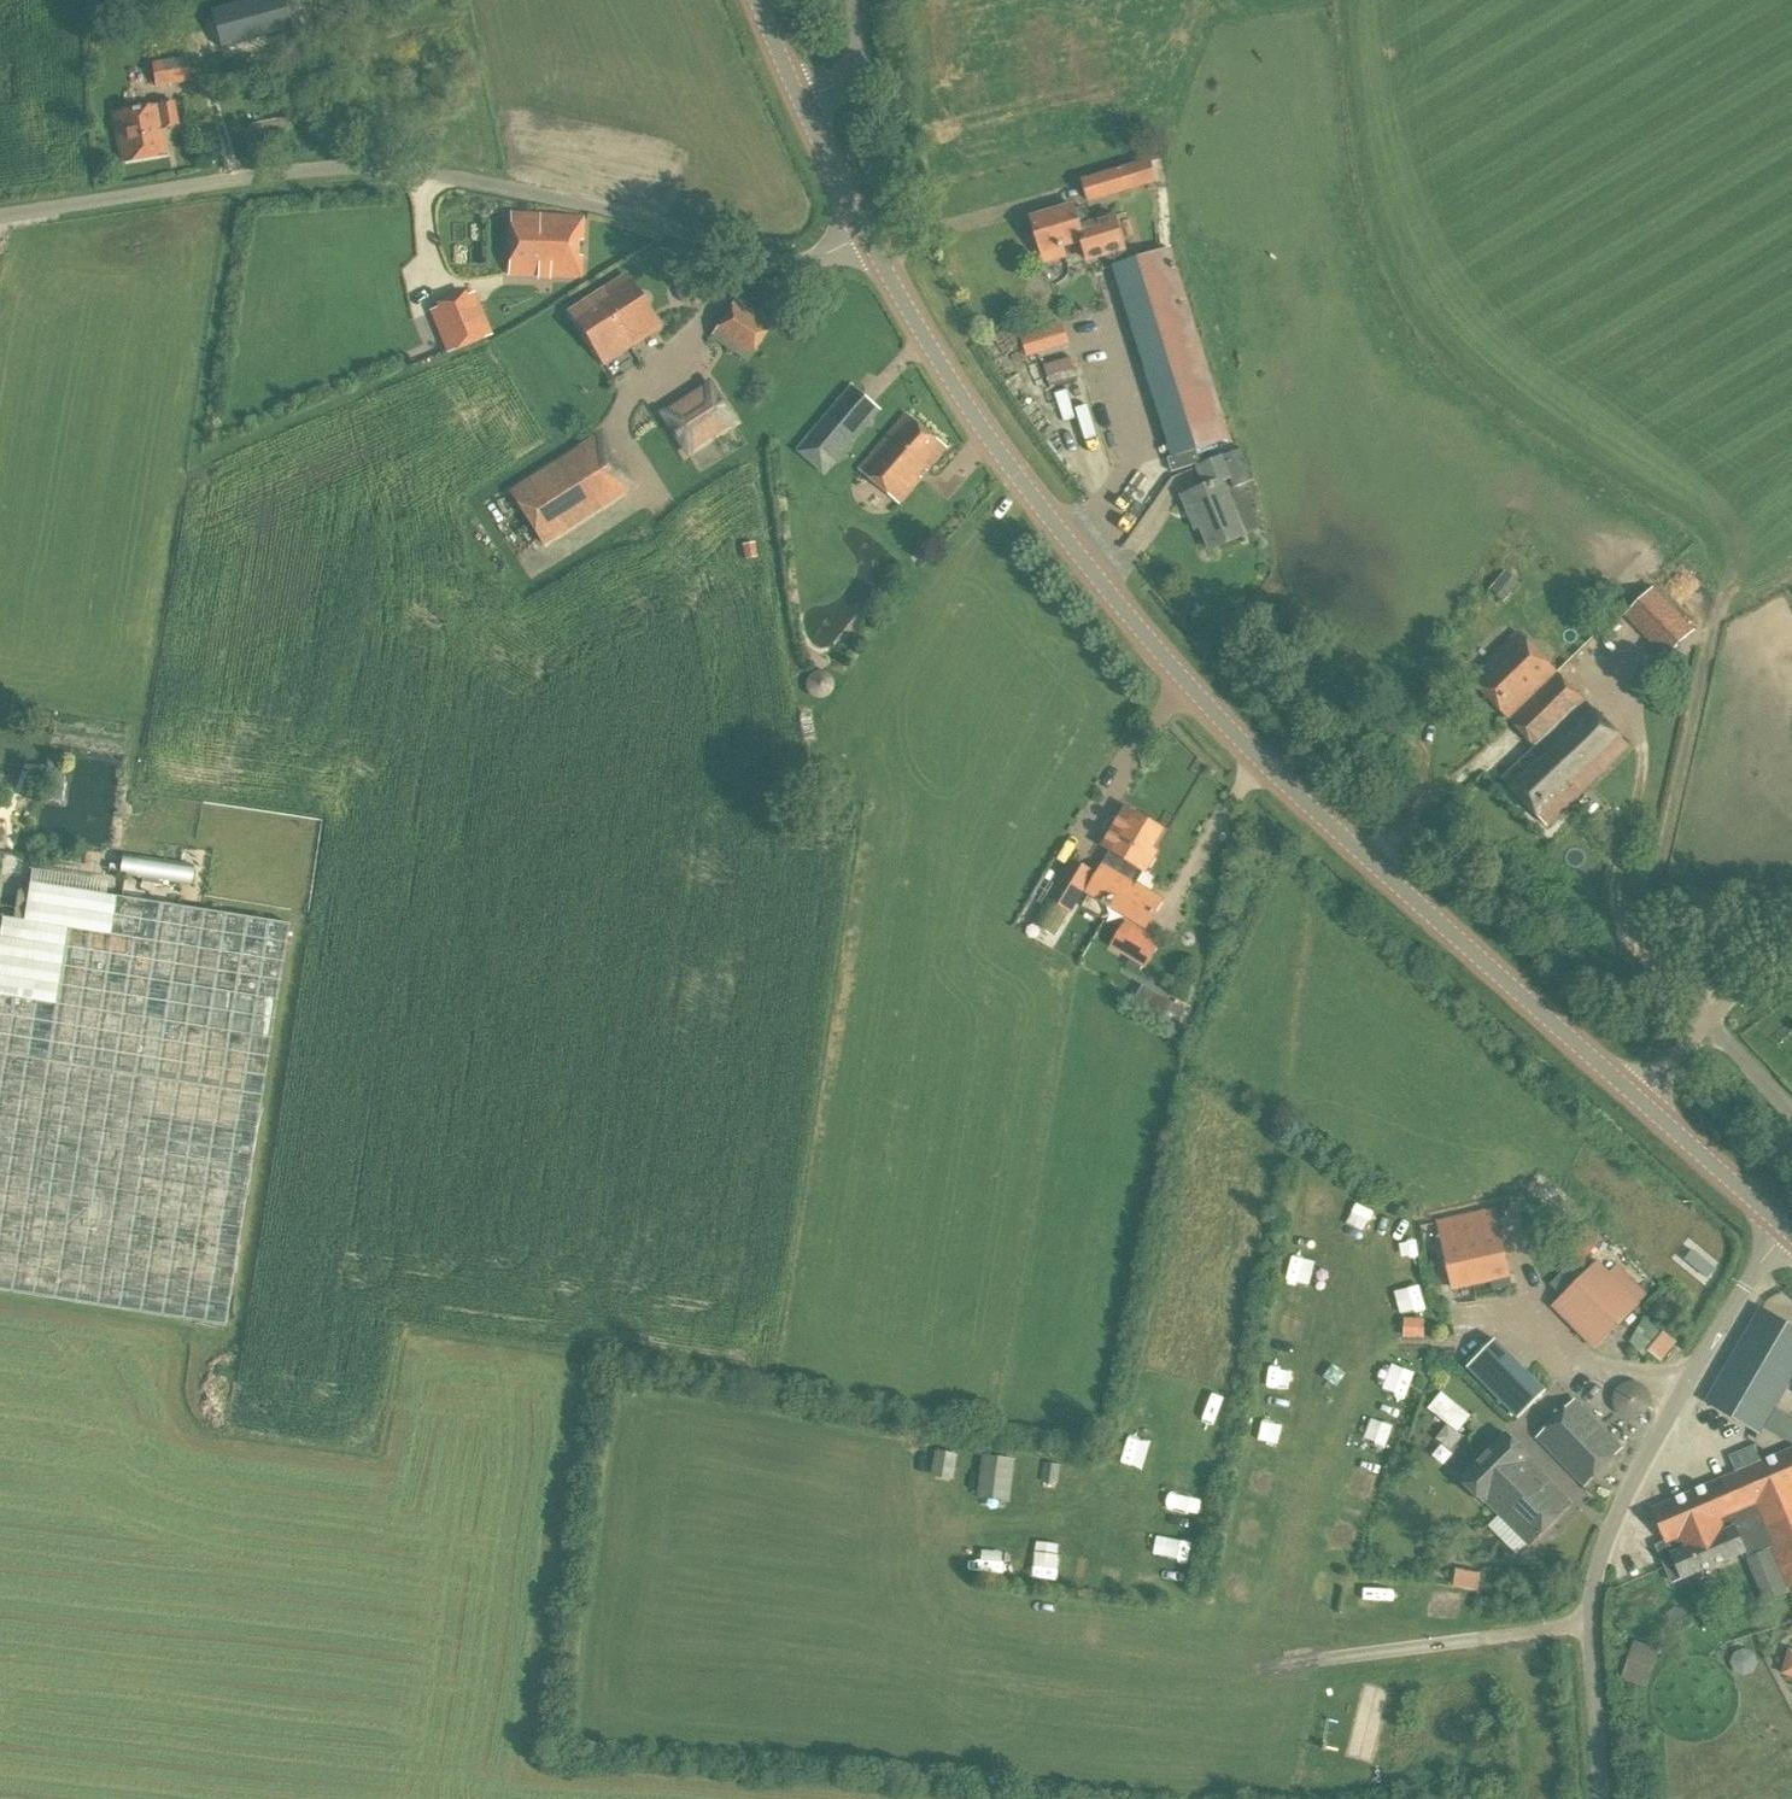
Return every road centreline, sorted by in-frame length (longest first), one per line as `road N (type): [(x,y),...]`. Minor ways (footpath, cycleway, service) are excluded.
road 1 (secondary): [(1636,1086),(1203,701),(977,423),(861,235)]
road 2 (unclassified): [(861,235),(800,255),(754,255),(482,177),(347,163),(0,217)]
road 3 (unclassified): [(1603,1798),(1591,1586),(1596,1560),(1710,1342),(1787,1226)]
road 4 (unclassified): [(1636,1086),(1736,976),(1791,949)]
road 5 (secondary): [(1787,1226),(1636,1086)]
road 6 (unclassified): [(807,112),(850,78),(861,40),(858,0)]
road 7 (secondary): [(861,235),(807,112)]
road 8 (secondary): [(807,112),(762,0)]

